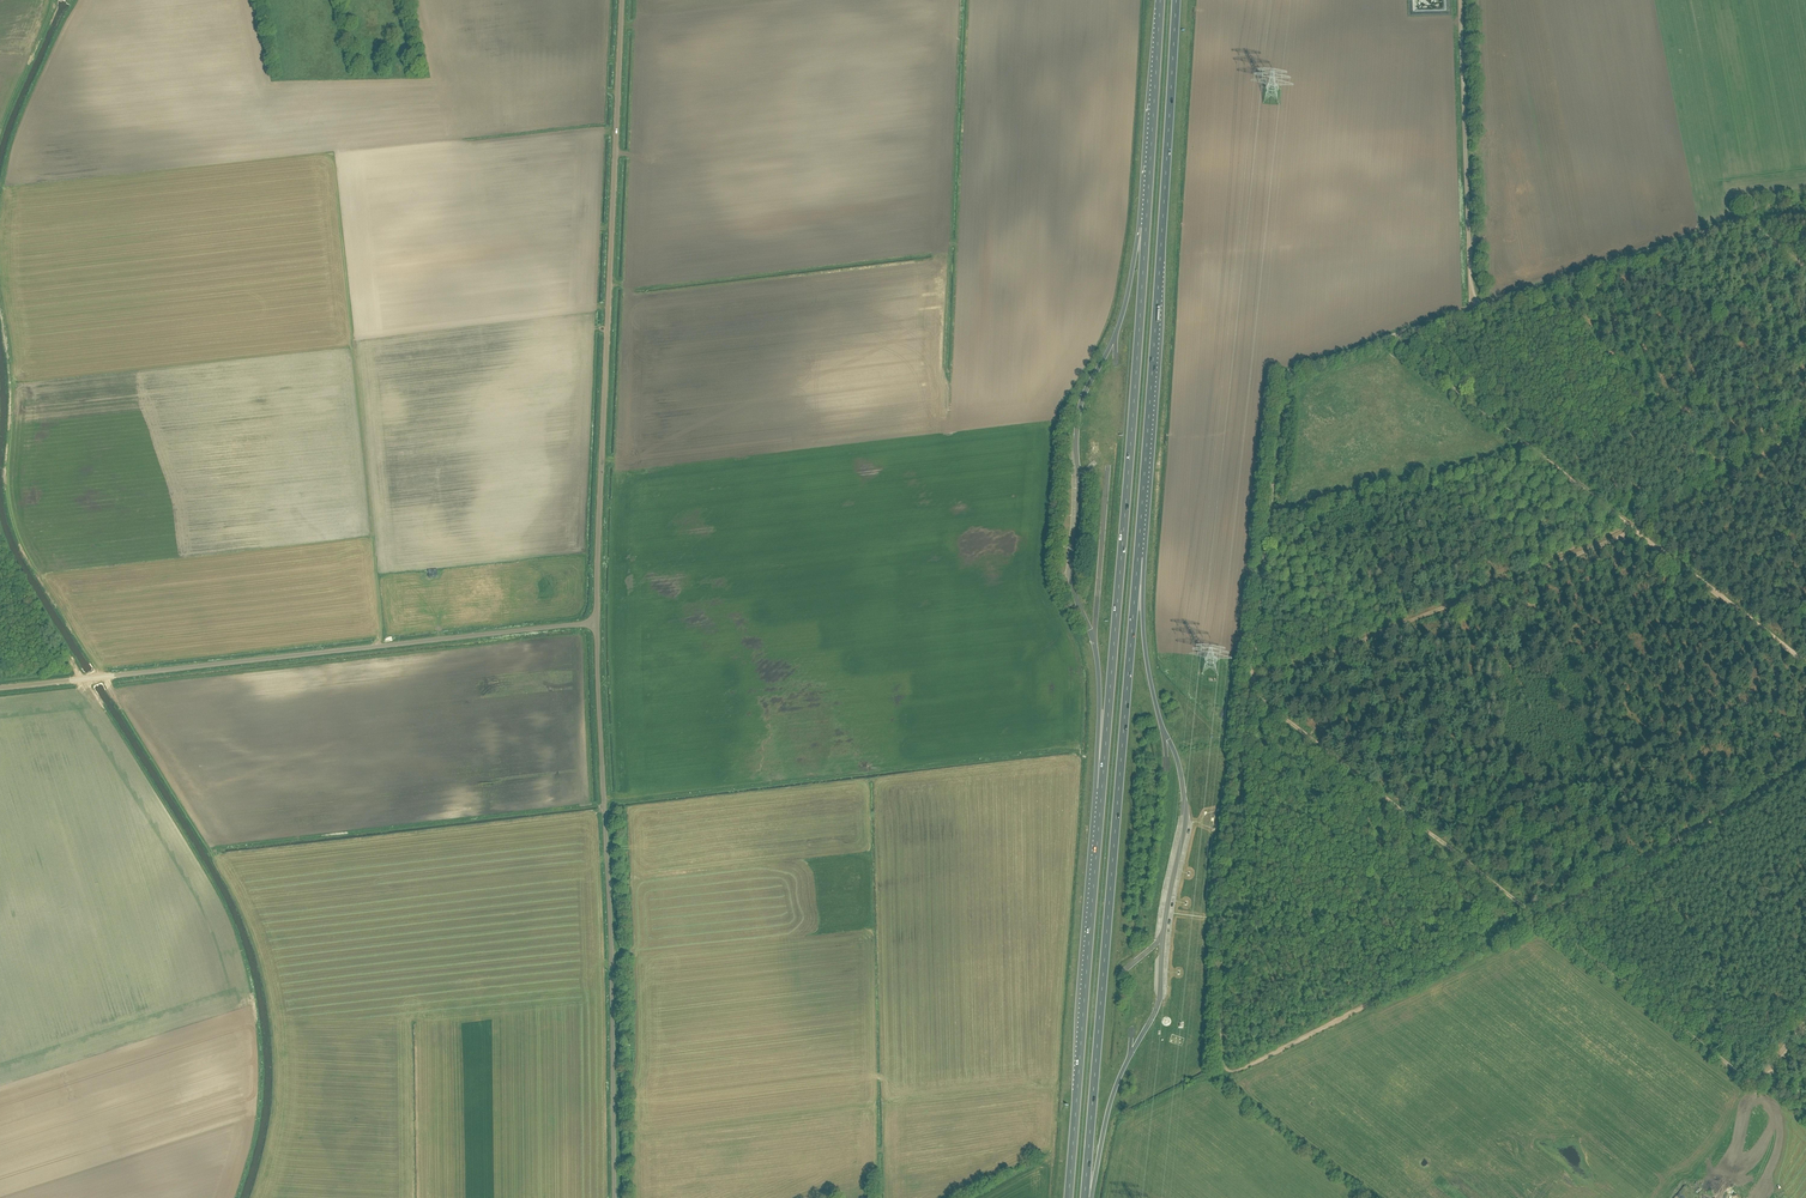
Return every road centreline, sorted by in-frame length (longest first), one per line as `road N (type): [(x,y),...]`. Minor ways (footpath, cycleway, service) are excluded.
road 1 (track): [(1540,919),(1250,685),(1635,530)]
road 2 (track): [(1250,691),(1222,934),(1223,1069),(1238,1070),(1540,919)]
road 3 (trunk): [(1086,1193),(1139,542)]
road 4 (unclassified): [(597,623),(622,0)]
road 5 (unclassified): [(0,688),(597,623)]
road 6 (trunk): [(1147,215),(1101,802)]
road 7 (unclassified): [(614,1197),(597,623)]
road 8 (trunk): [(1139,542),(1176,0)]
road 9 (track): [(1394,338),(1284,376),(1250,685)]
road 10 (track): [(0,301),(12,394),(6,476),(13,525),(98,678)]
road 11 (trunk): [(1101,802),(1069,1197)]
road 12 (track): [(1540,919),(1748,1080),(1761,1080),(1805,1022)]
road 13 (unclassified): [(1472,310),(1460,0)]
road 14 (track): [(1635,530),(1412,356)]
road 15 (track): [(1805,663),(1635,530)]
road 16 (trunk): [(1160,0),(1147,215)]
road 17 (track): [(76,0),(16,128),(0,190)]
road 18 (track): [(1805,434),(1635,530)]
road 19 (track): [(1637,863),(1805,766)]
road 20 (trunk): [(1164,732),(1148,668),(1139,542)]
road 21 (track): [(1576,276),(1721,229),(1738,215)]
road 22 (track): [(1413,331),(1576,276)]
road 23 (trunk): [(1094,637),(1101,802)]
road 24 (trunk): [(1086,1193),(1130,1057)]
road 25 (trunk): [(1147,215),(1115,339)]

